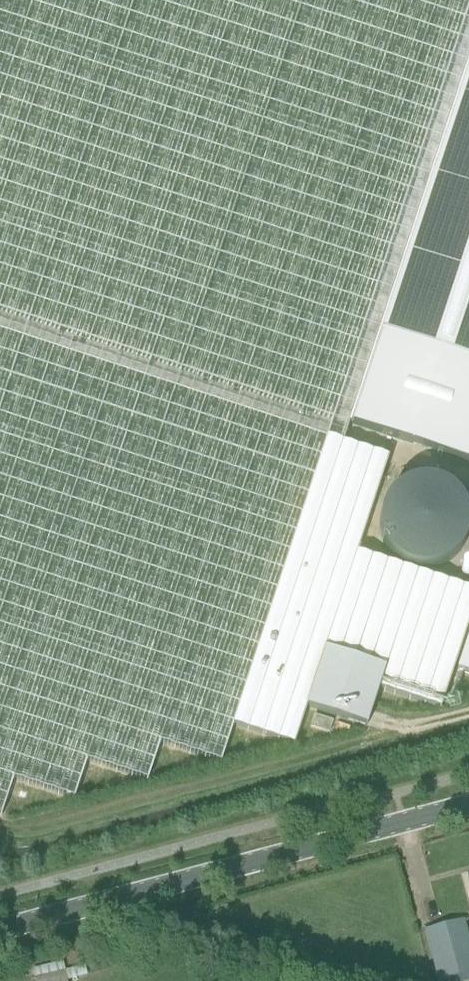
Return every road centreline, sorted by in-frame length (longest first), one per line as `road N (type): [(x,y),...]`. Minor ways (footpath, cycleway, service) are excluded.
road 1 (tertiary): [(0,932),(468,808)]

